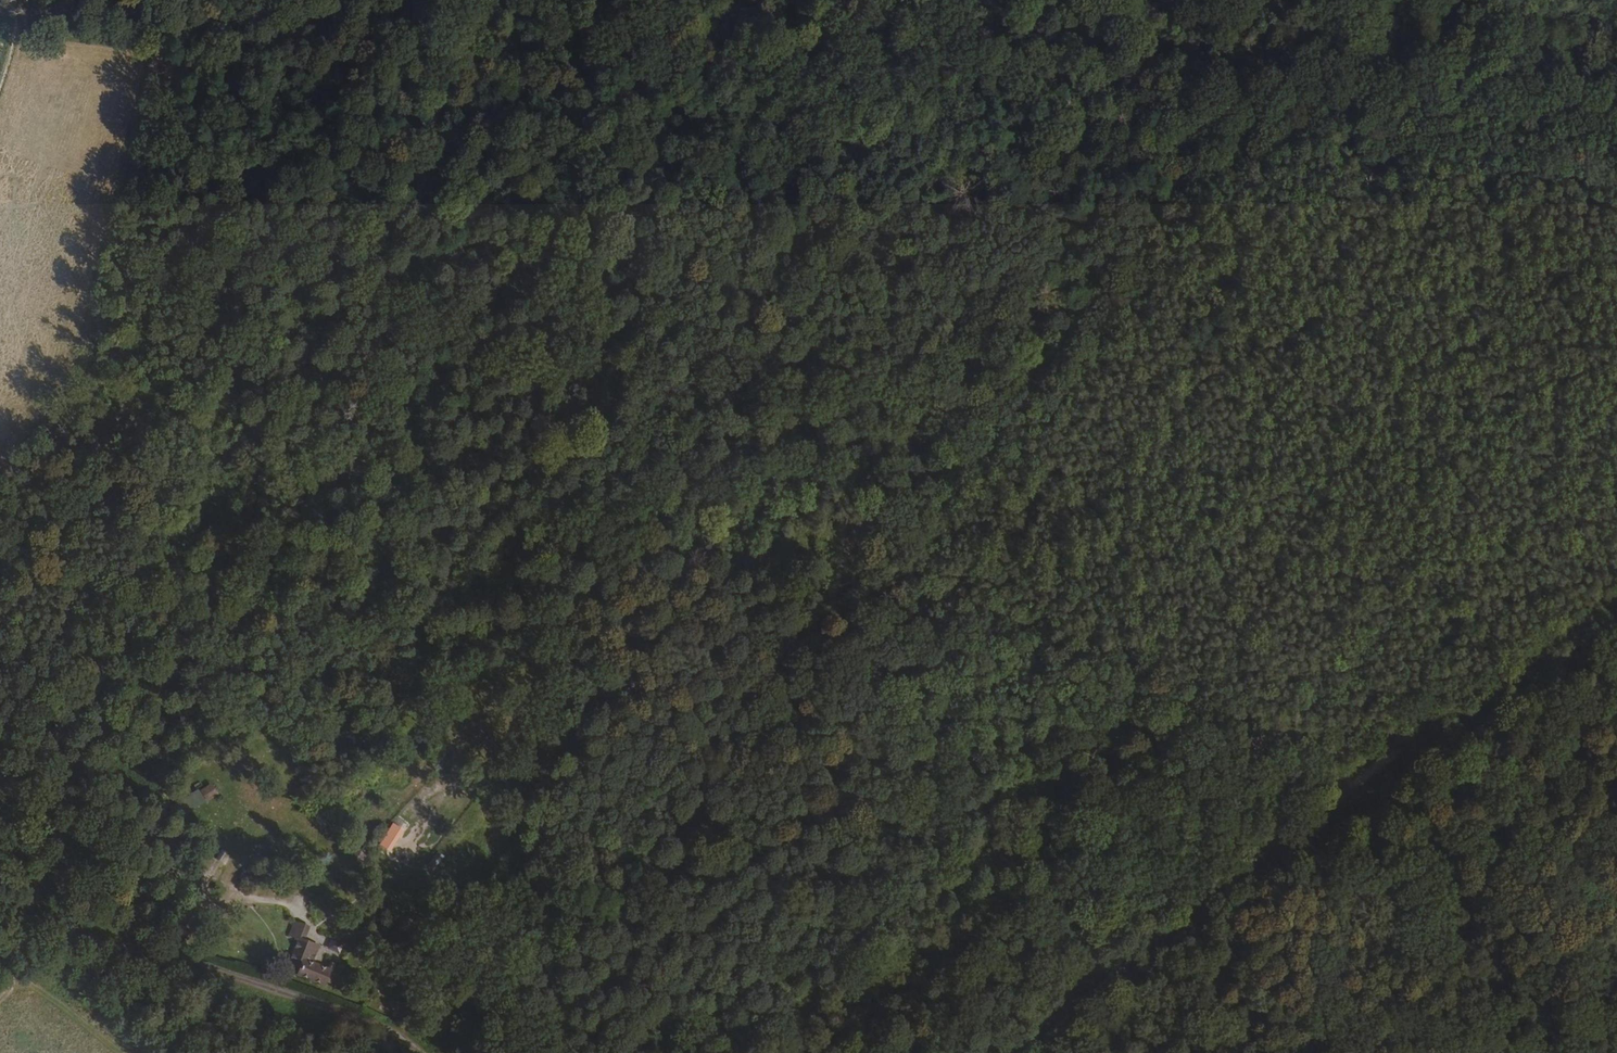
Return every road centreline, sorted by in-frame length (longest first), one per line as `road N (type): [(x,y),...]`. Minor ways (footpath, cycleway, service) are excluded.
road 1 (track): [(1034,1052),(1072,1004),(1616,581)]
road 2 (unclassified): [(0,887),(62,926),(387,1029)]

